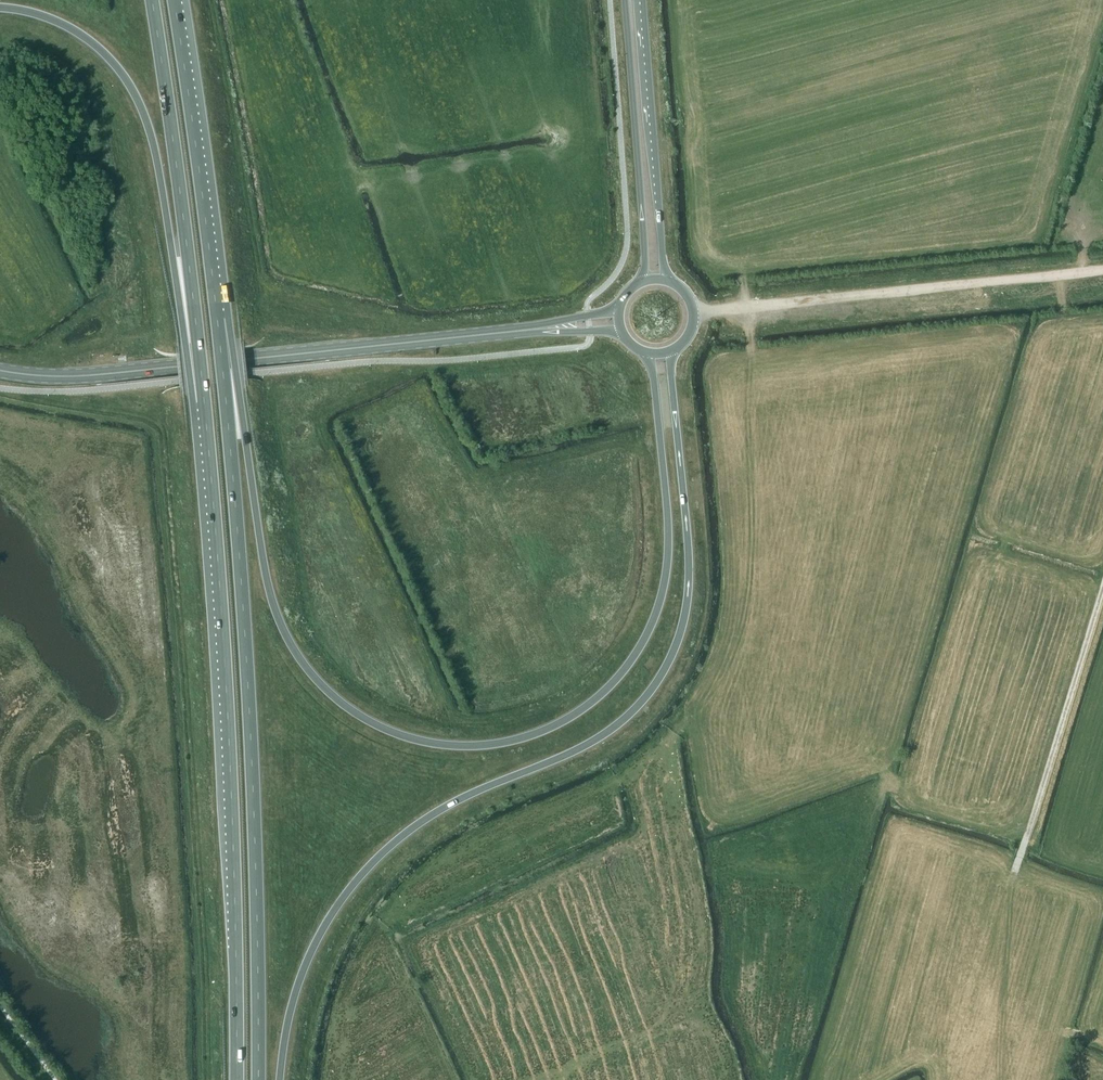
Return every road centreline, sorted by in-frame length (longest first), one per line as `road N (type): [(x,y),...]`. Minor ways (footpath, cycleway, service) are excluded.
road 1 (trunk): [(647,352),(669,535),(662,596),(648,633),(620,675),(572,716),(518,739),(447,745),(365,719),(326,689),(292,645),(267,577),(217,321)]
road 2 (trunk): [(280,1079),(309,958),(375,860),(444,808),(611,730),(671,659),(689,567),(670,350)]
road 3 (trunk): [(259,1079),(246,654),(217,321)]
road 4 (trunk): [(204,403),(230,748),(237,1079)]
road 5 (tertiary): [(547,327),(95,375),(0,370)]
road 6 (trunk): [(0,7),(76,31),(135,94),(157,157),(204,403)]
road 7 (track): [(694,312),(1102,266)]
road 8 (trunk): [(152,0),(204,403)]
road 9 (trunk): [(217,321),(174,0)]
road 10 (tertiary): [(625,0),(646,279)]
road 11 (tertiary): [(665,278),(643,0)]

